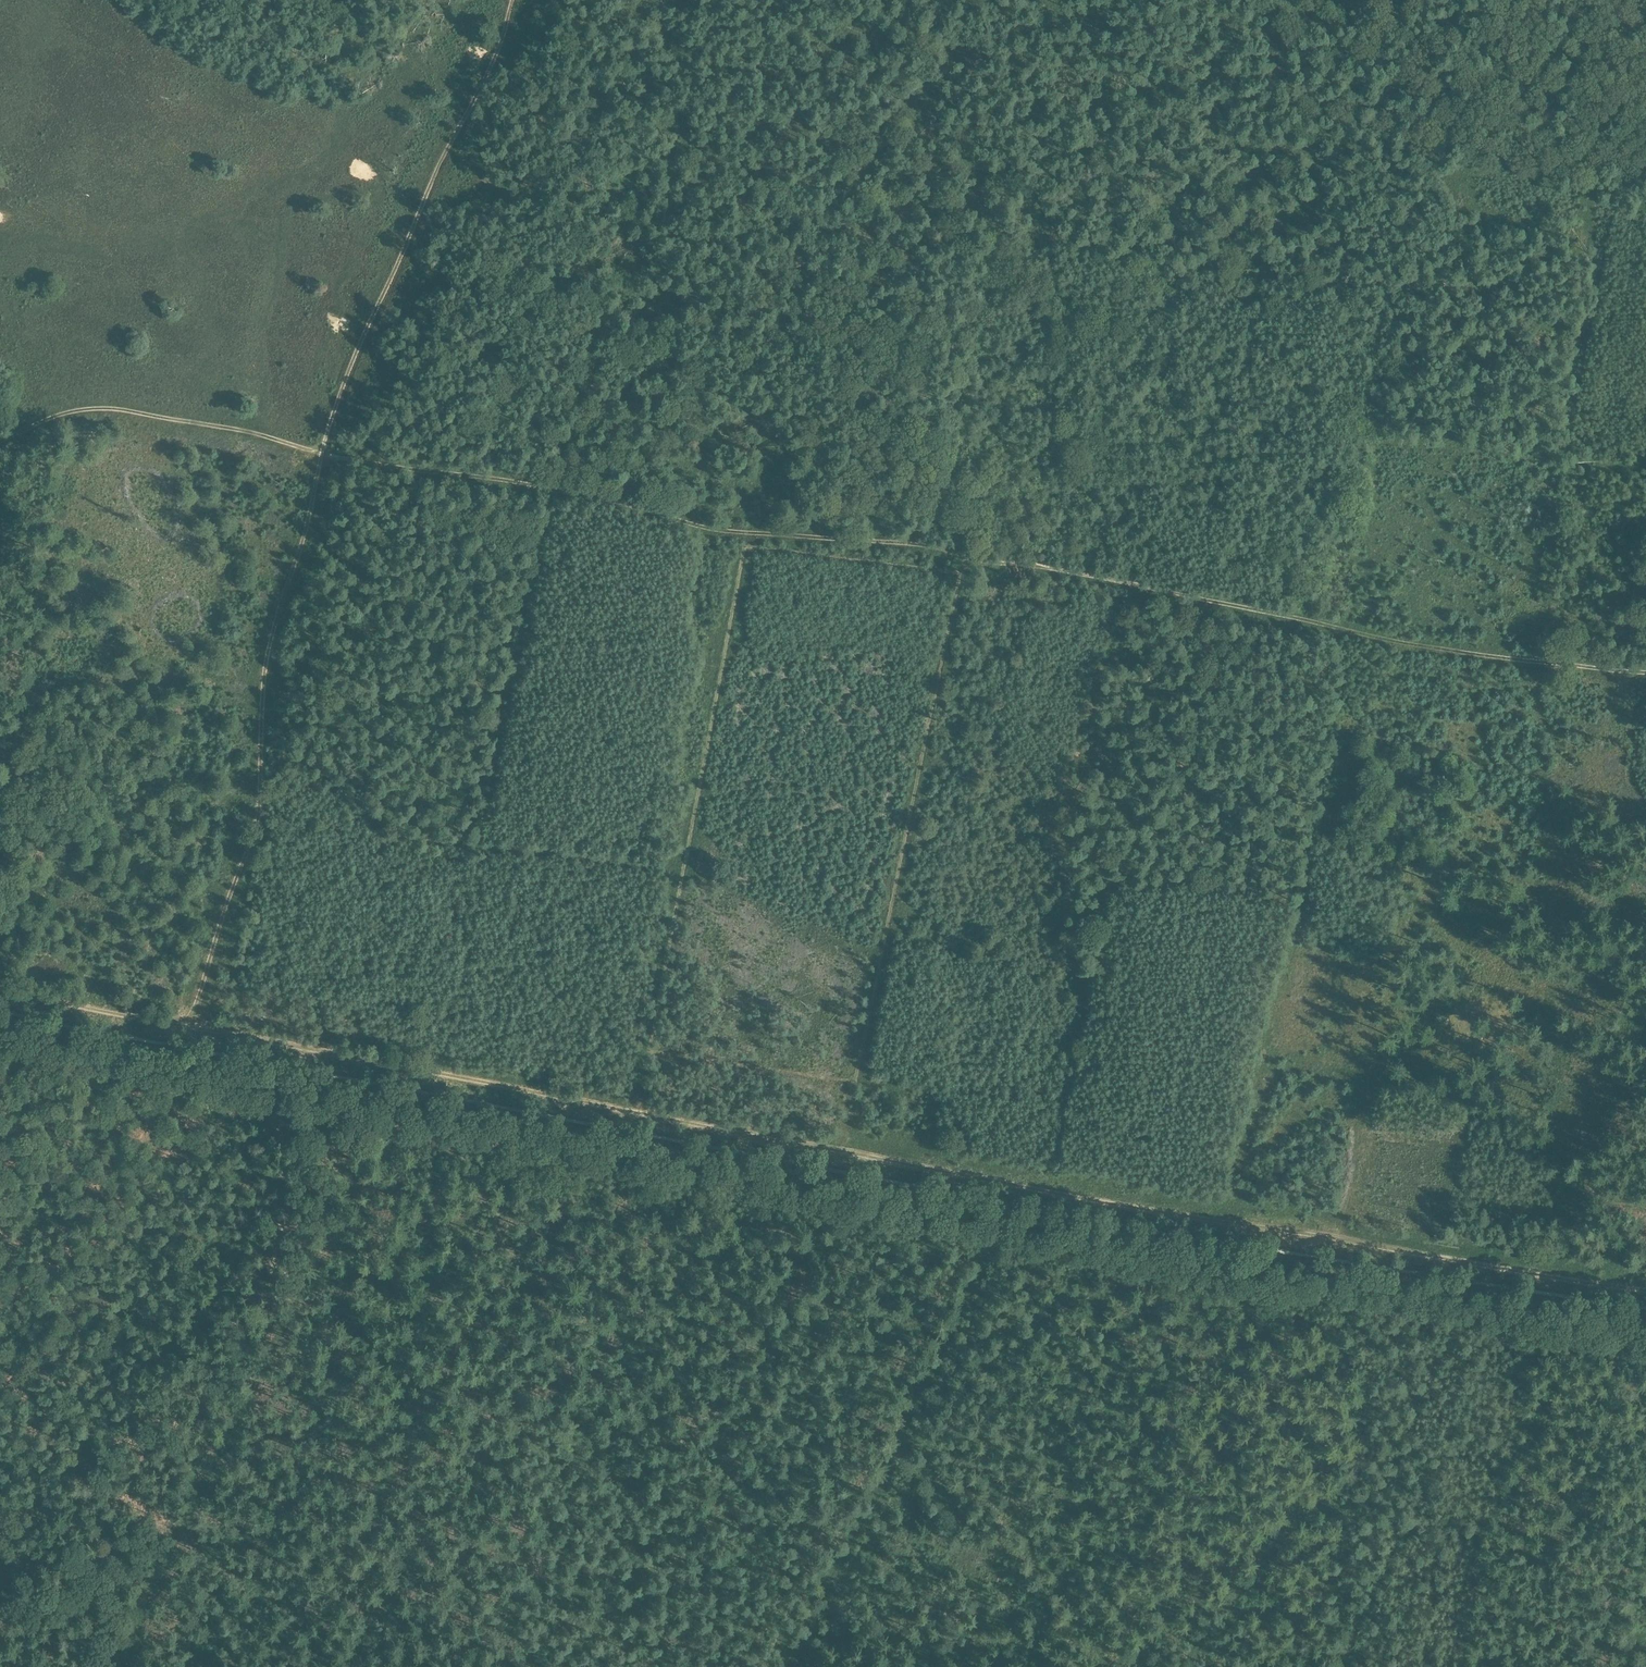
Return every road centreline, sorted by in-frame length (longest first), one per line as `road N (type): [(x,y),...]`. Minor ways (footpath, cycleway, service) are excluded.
road 1 (track): [(0,443),(92,412),(588,494),(748,531),(890,538),(1107,576),(1418,649),(1645,673)]
road 2 (track): [(1645,1291),(913,1169),(0,990)]
road 3 (track): [(509,0),(321,452),(297,565),(271,626),(253,843),(210,967),(202,1030)]

